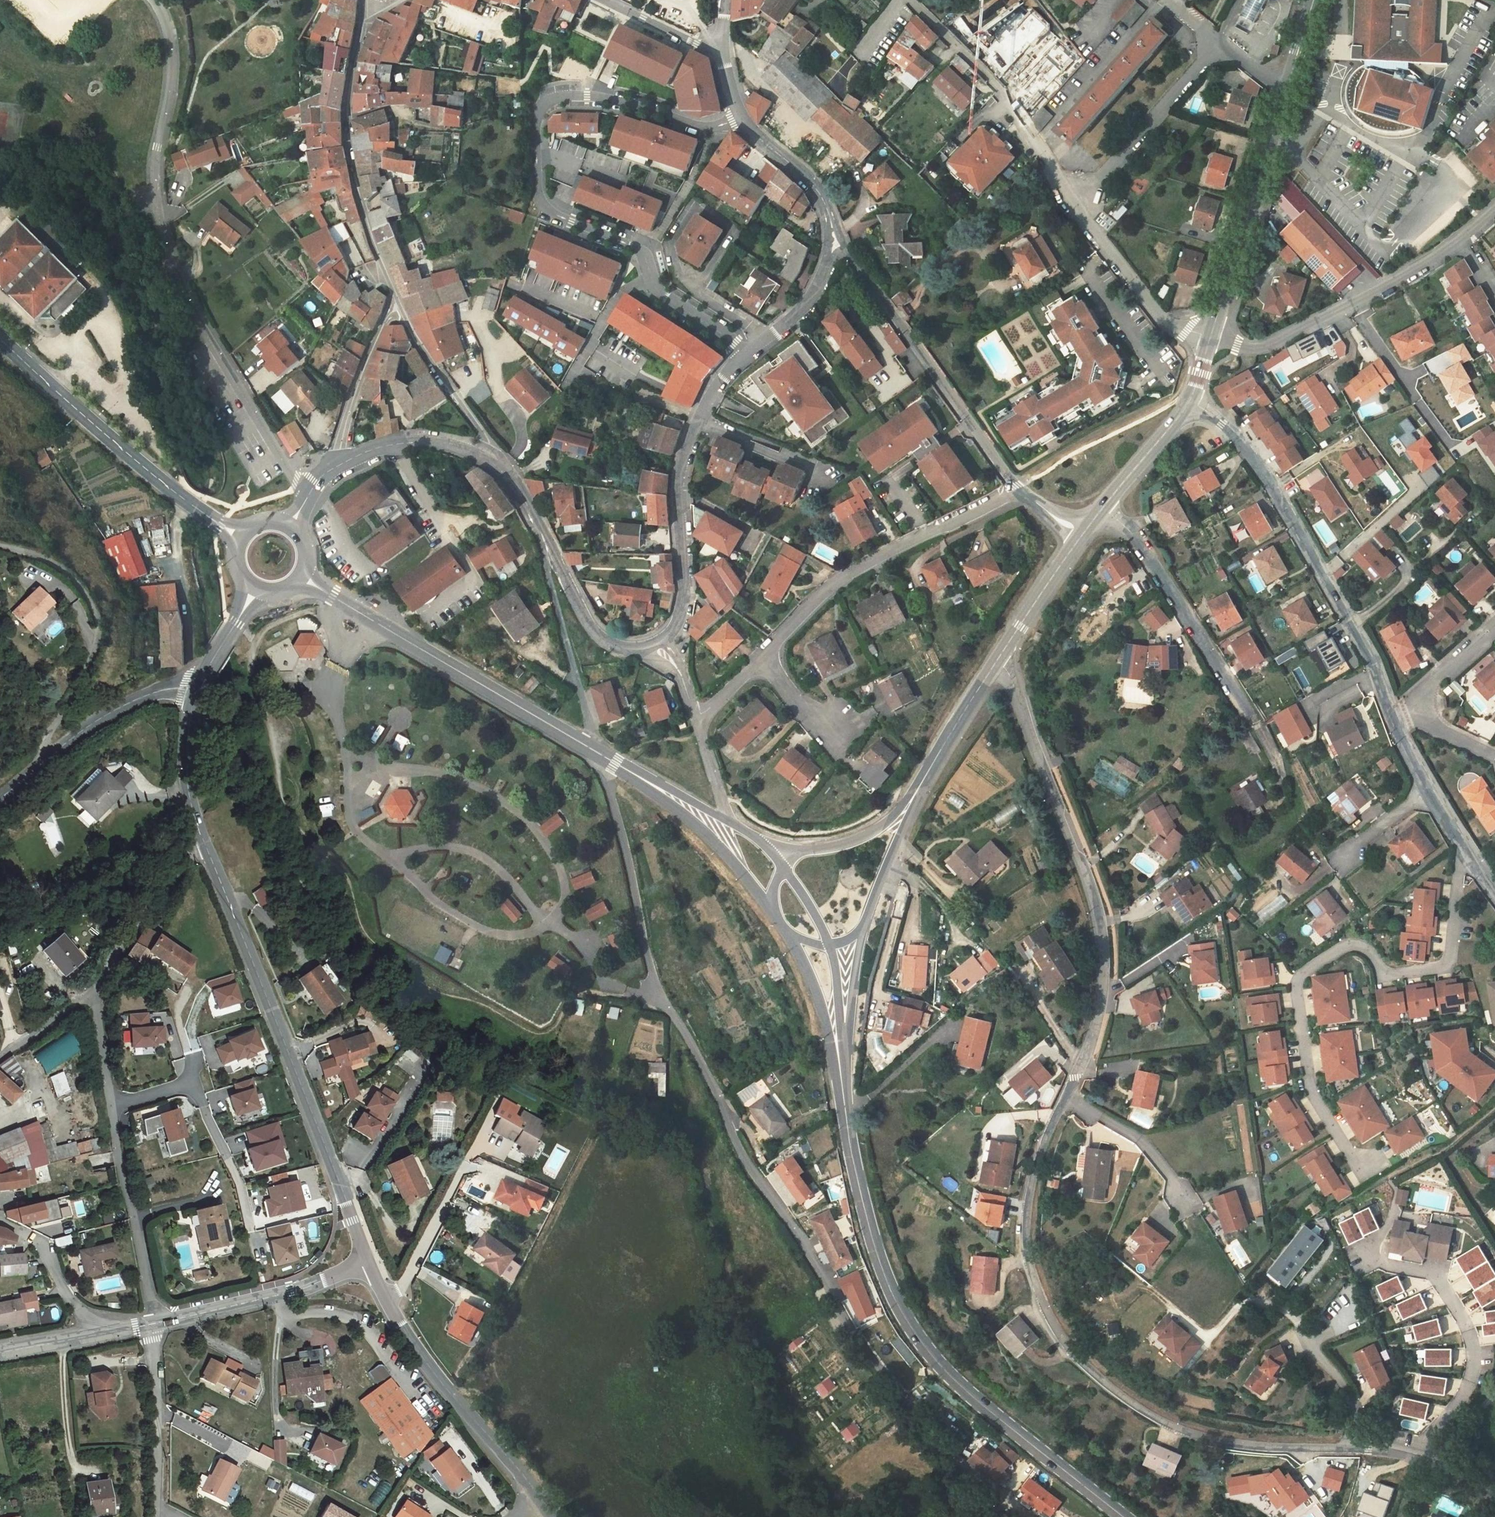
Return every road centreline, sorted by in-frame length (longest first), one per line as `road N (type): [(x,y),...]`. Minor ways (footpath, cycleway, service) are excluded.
road 1 (residential): [(1417,1460),(1201,1437),(1101,1379),(1049,1317),(1029,1267),(1027,1213),(1044,1148),(1096,1026),(1104,958),(1100,920),(998,657)]
road 2 (residential): [(598,752),(656,992),(840,1318)]
road 3 (residential): [(739,118),(704,129),(615,100),(563,96),(537,118),(538,158),(540,200),(549,213),(637,248),(659,292),(748,351)]
road 4 (unclassified): [(150,0),(170,36),(171,90),(153,156),(159,239),(306,498)]
road 5 (primary): [(839,1082),(844,1140),(878,1266),(918,1342),(967,1393),(1123,1516)]
road 6 (residential): [(1465,855),(1442,967),(1392,974),(1370,952),(1344,947),(1302,972),(1297,986),(1309,1085),(1361,1171)]
road 7 (primary): [(374,1265),(204,838)]
road 8 (unclassified): [(1187,406),(1223,425),(1254,460),(1323,574),(1389,716)]
road 9 (residential): [(1494,212),(1430,265),(1356,307),(1254,352),(1202,357)]
road 10 (residential): [(1417,1460),(1468,1389),(1472,1345),(1432,1273),(1378,1261),(1370,1244),(1392,1212)]
road 11 (residential): [(761,662),(841,578),(1018,488)]
road 12 (unclassified): [(748,351),(695,421),(683,452),(677,487),(682,596),(664,638)]
road 13 (residential): [(1018,488),(833,238)]
road 14 (primary): [(552,1516),(409,1335),(374,1265)]
road 15 (primary): [(333,594),(598,752)]
road 16 (primary): [(0,335),(219,527)]
road 17 (unclassified): [(395,291),(367,228),(346,133),(366,16)]
road 18 (residential): [(0,546),(62,567),(82,583),(99,626),(43,758)]
road 19 (tertiary): [(1202,357),(1284,89)]
road 20 (residential): [(910,0),(1000,87),(1078,210)]
road 21 (residential): [(1098,511),(1126,529),(1253,723)]
road 22 (residential): [(111,1105),(194,1082),(241,1186),(250,1228)]
road 23 (residential): [(374,1265),(152,1323)]
road 24 (residential): [(598,752),(543,533)]
road 25 (unclassified): [(152,1323),(111,1105)]
road 26 (residential): [(1215,45),(1078,210)]
road 27 (unclassified): [(496,460),(436,372),(395,291)]
road 28 (unclassified): [(156,1516),(152,1323)]
road 29 (residential): [(1078,210),(1132,283),(1202,357)]
road 30 (unclassified): [(204,838),(92,993)]
road 31 (tertiary): [(901,819),(998,657)]
road 32 (unclassified): [(664,638),(621,646),(602,638),(584,619),(543,533)]
road 33 (residential): [(395,291),(337,464)]
road 34 (primary): [(646,784),(769,911)]
road 35 (unclassified): [(43,758),(147,693),(199,687)]
road 36 (unclassified): [(496,460),(415,441),(337,464)]
road 37 (tertiary): [(839,1082),(863,922)]
road 38 (unclassified): [(739,118),(819,194),(833,238)]
road 39 (primary): [(204,838),(184,750),(199,687)]
road 40 (unclassified): [(0,1223),(44,1251),(97,1334)]
road 41 (tertiary): [(998,657),(1080,531)]
road 42 (primary): [(793,942),(839,1082)]
road 43 (unclassified): [(833,238),(825,275),(807,302),(748,351)]
road 44 (tertiary): [(1098,511),(1187,406)]
road 45 (primary): [(839,1082),(830,946)]
road 46 (unclassified): [(603,0),(674,38),(721,42)]

